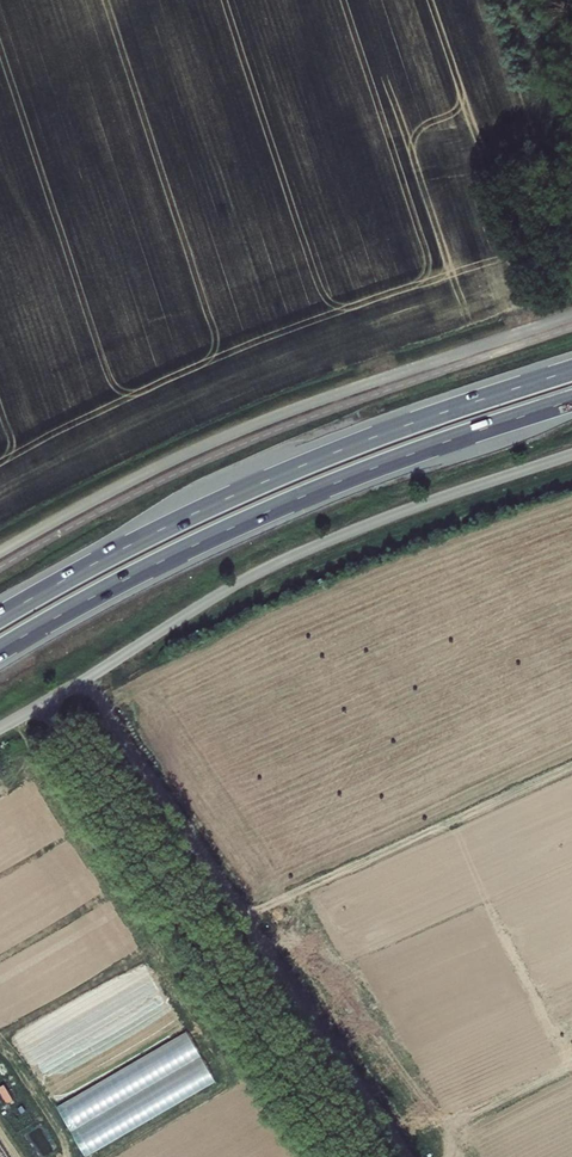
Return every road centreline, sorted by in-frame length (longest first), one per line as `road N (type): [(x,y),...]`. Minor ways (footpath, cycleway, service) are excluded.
road 1 (trunk): [(0,650),(296,500),(571,401)]
road 2 (trunk): [(571,370),(299,466),(0,616)]
road 3 (track): [(334,1156),(33,709)]

